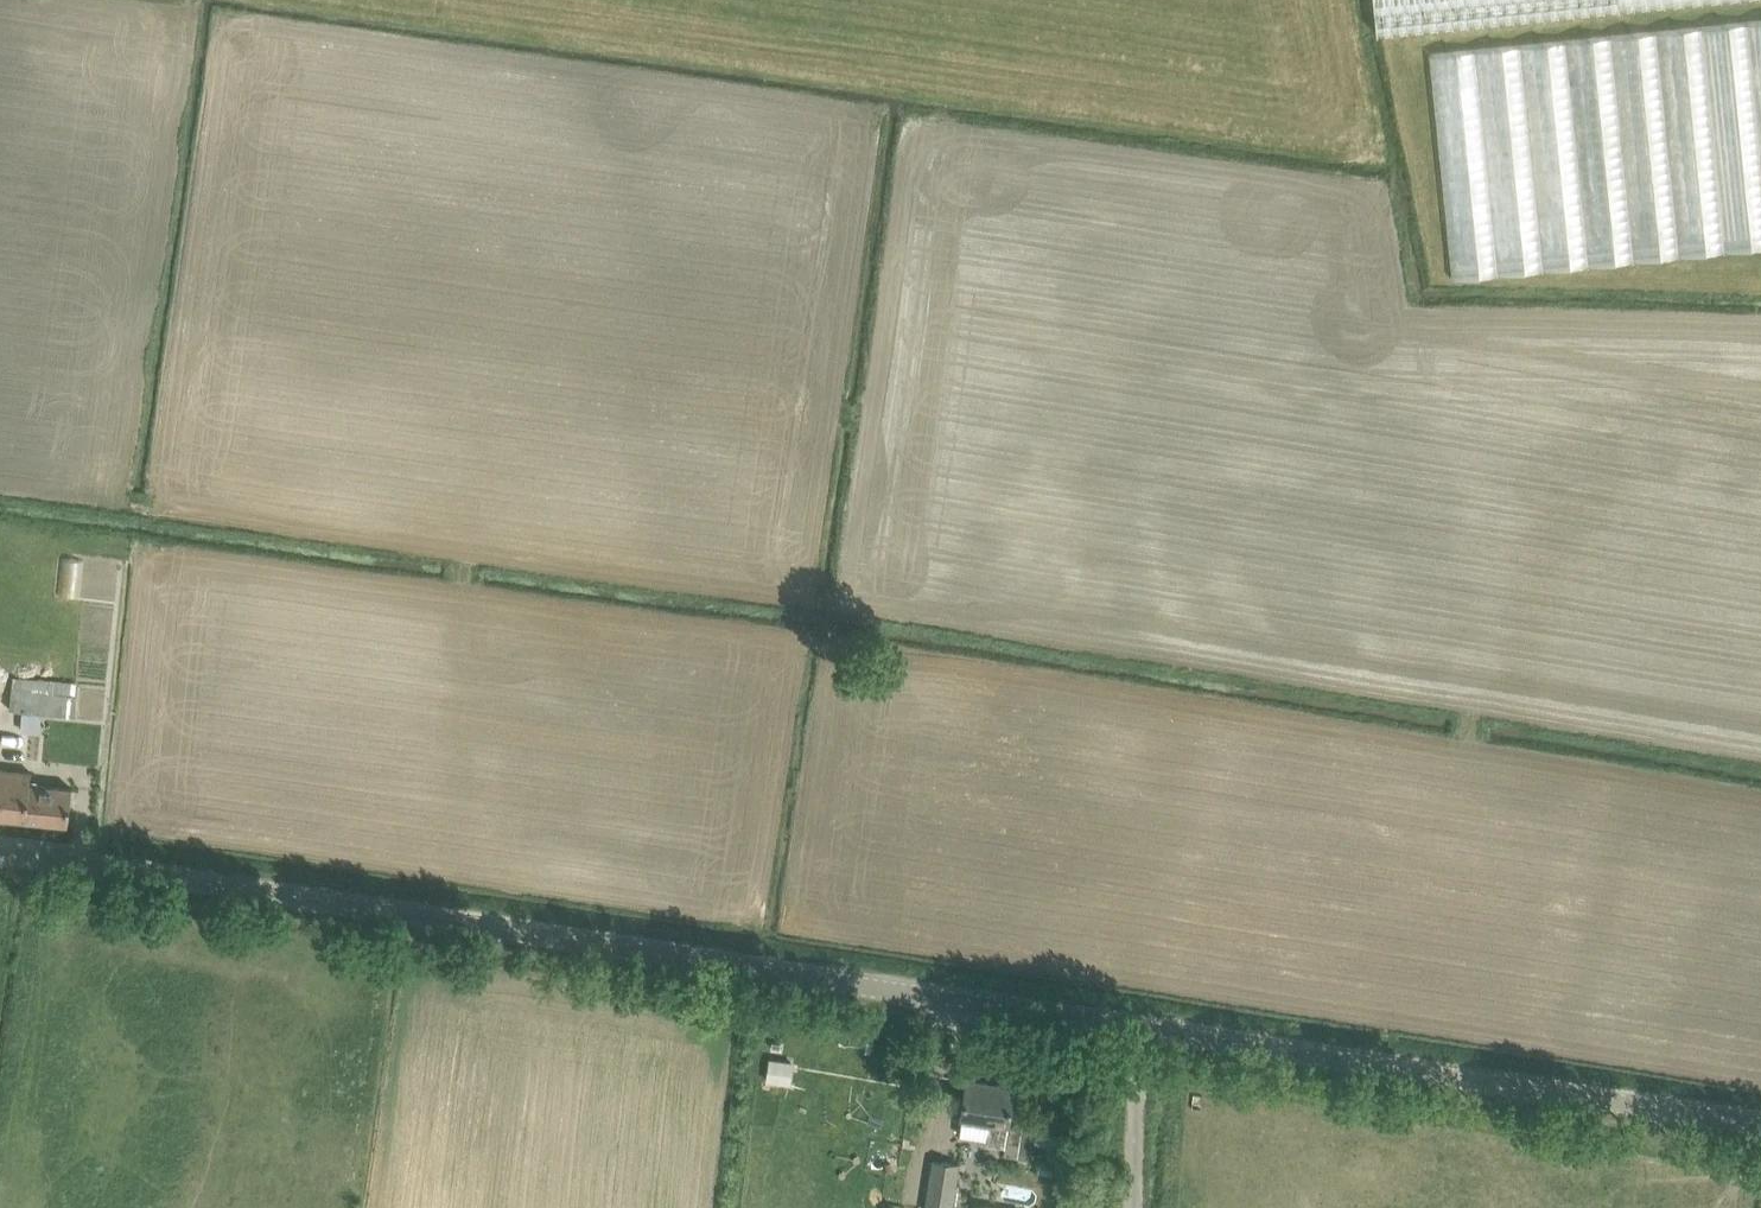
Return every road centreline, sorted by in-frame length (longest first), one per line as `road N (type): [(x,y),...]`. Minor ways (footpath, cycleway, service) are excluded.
road 1 (tertiary): [(1760,1125),(0,854)]

